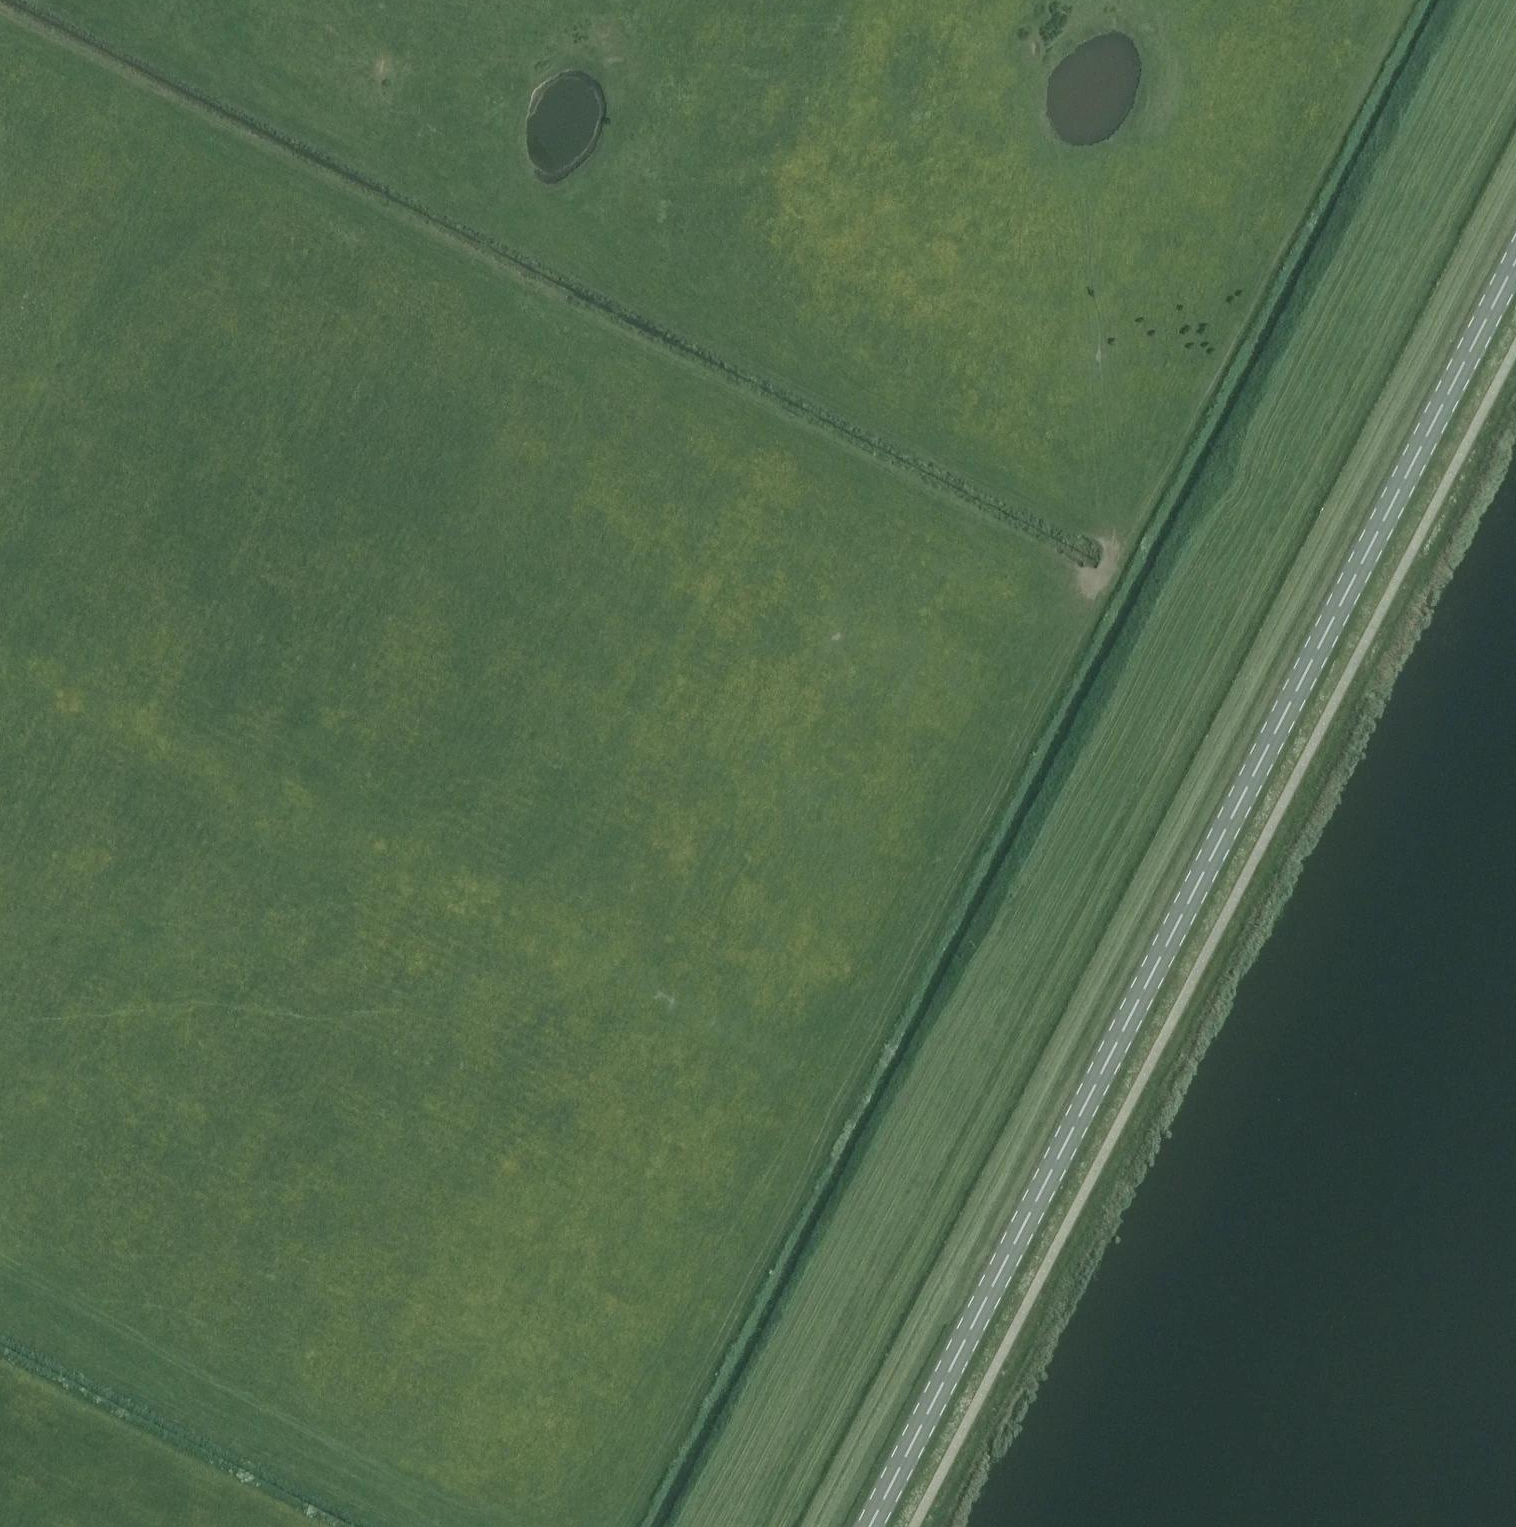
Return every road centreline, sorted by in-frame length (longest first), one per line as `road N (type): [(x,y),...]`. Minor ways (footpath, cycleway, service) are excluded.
road 1 (primary): [(871,1526),(1515,262)]

